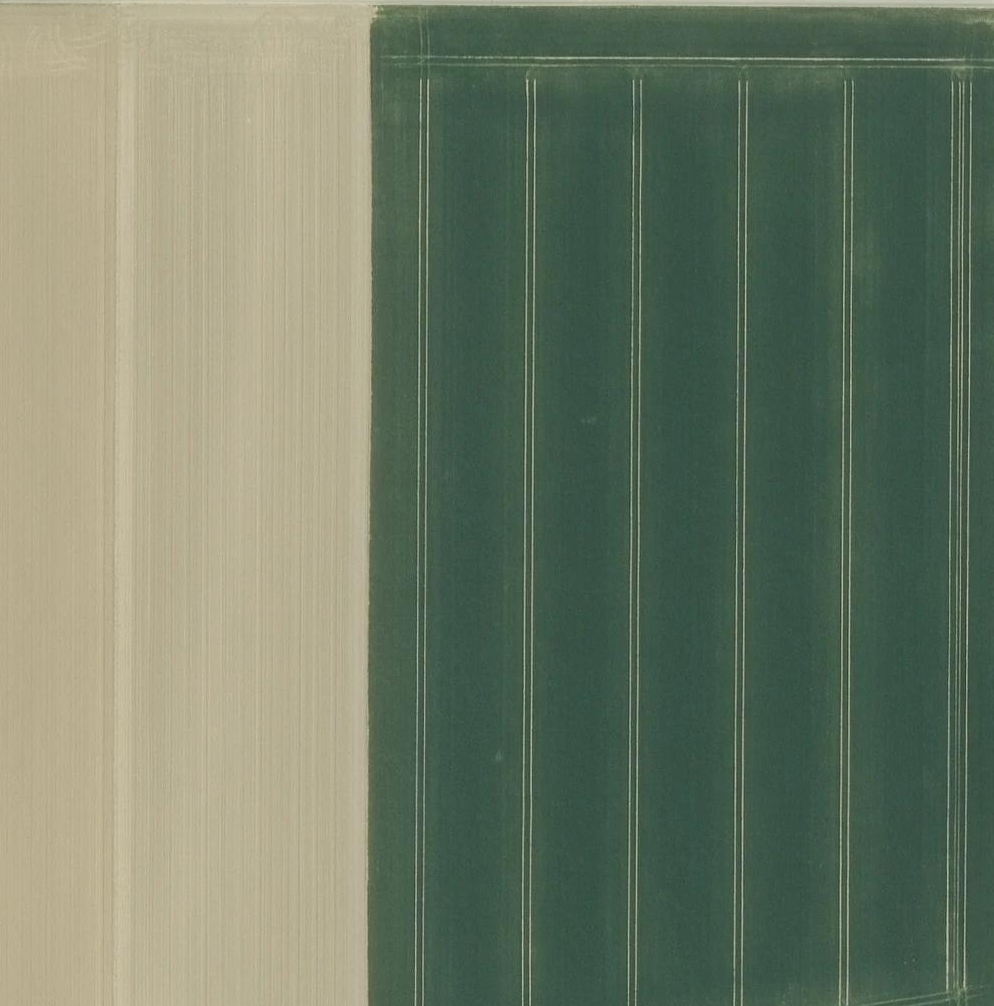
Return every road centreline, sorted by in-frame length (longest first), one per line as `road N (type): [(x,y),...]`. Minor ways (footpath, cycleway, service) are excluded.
road 1 (track): [(836,0),(993,1)]

